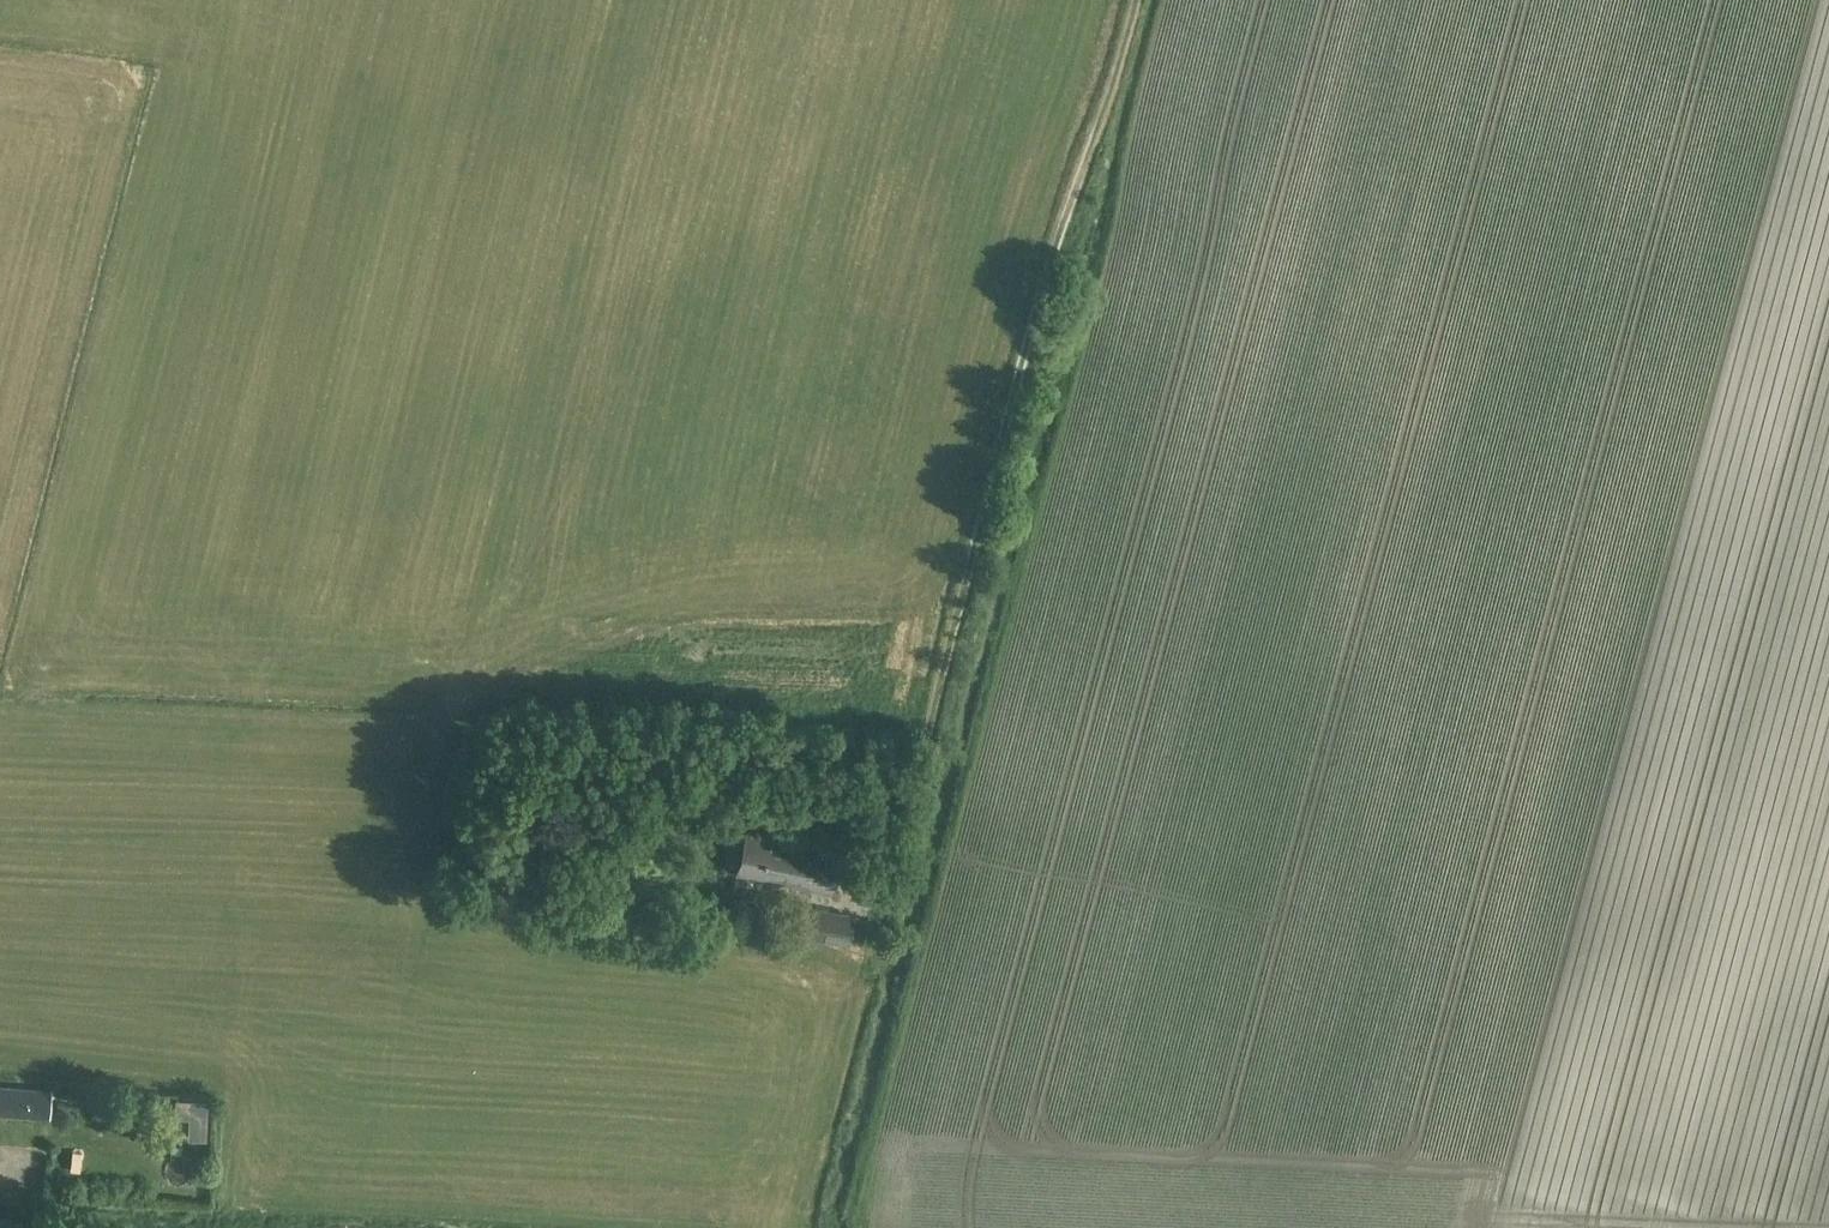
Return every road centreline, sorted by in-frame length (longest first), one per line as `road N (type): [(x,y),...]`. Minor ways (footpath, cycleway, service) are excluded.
road 1 (track): [(1137,0),(1108,108),(1028,331),(880,887)]

